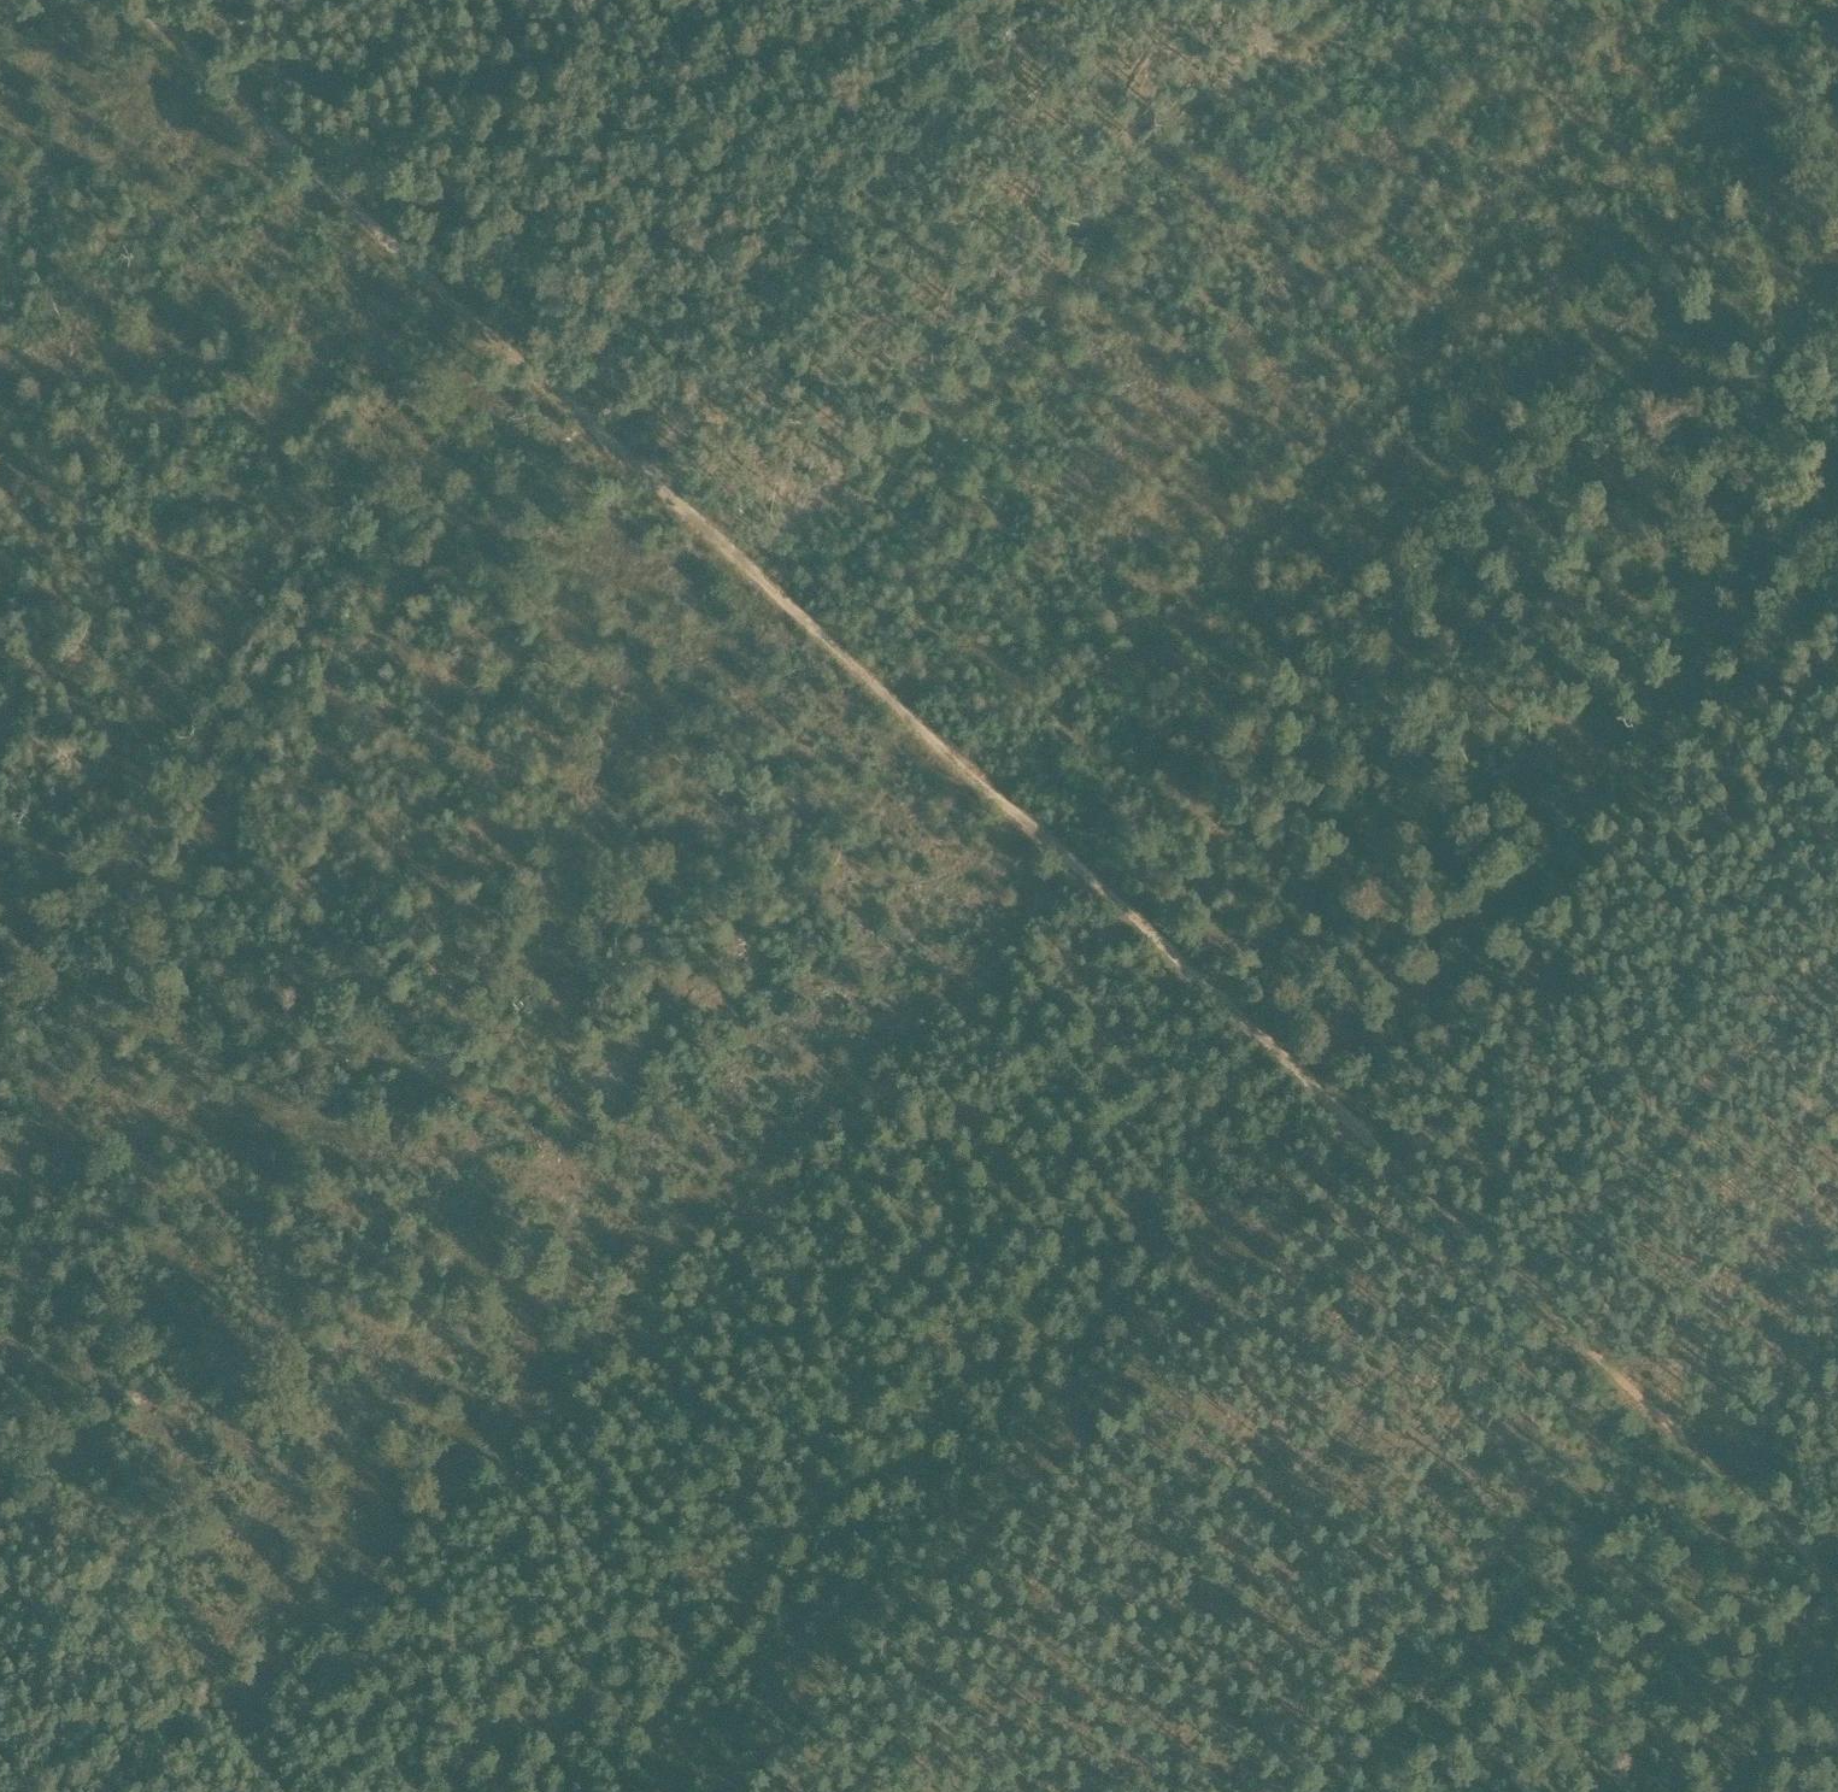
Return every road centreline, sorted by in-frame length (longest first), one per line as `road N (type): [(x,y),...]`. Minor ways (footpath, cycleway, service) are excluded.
road 1 (track): [(1071,888),(131,0)]
road 2 (track): [(1071,888),(990,968),(930,985),(251,1683),(230,1710),(235,1736),(280,1791)]
road 3 (track): [(1837,1611),(1071,888)]

